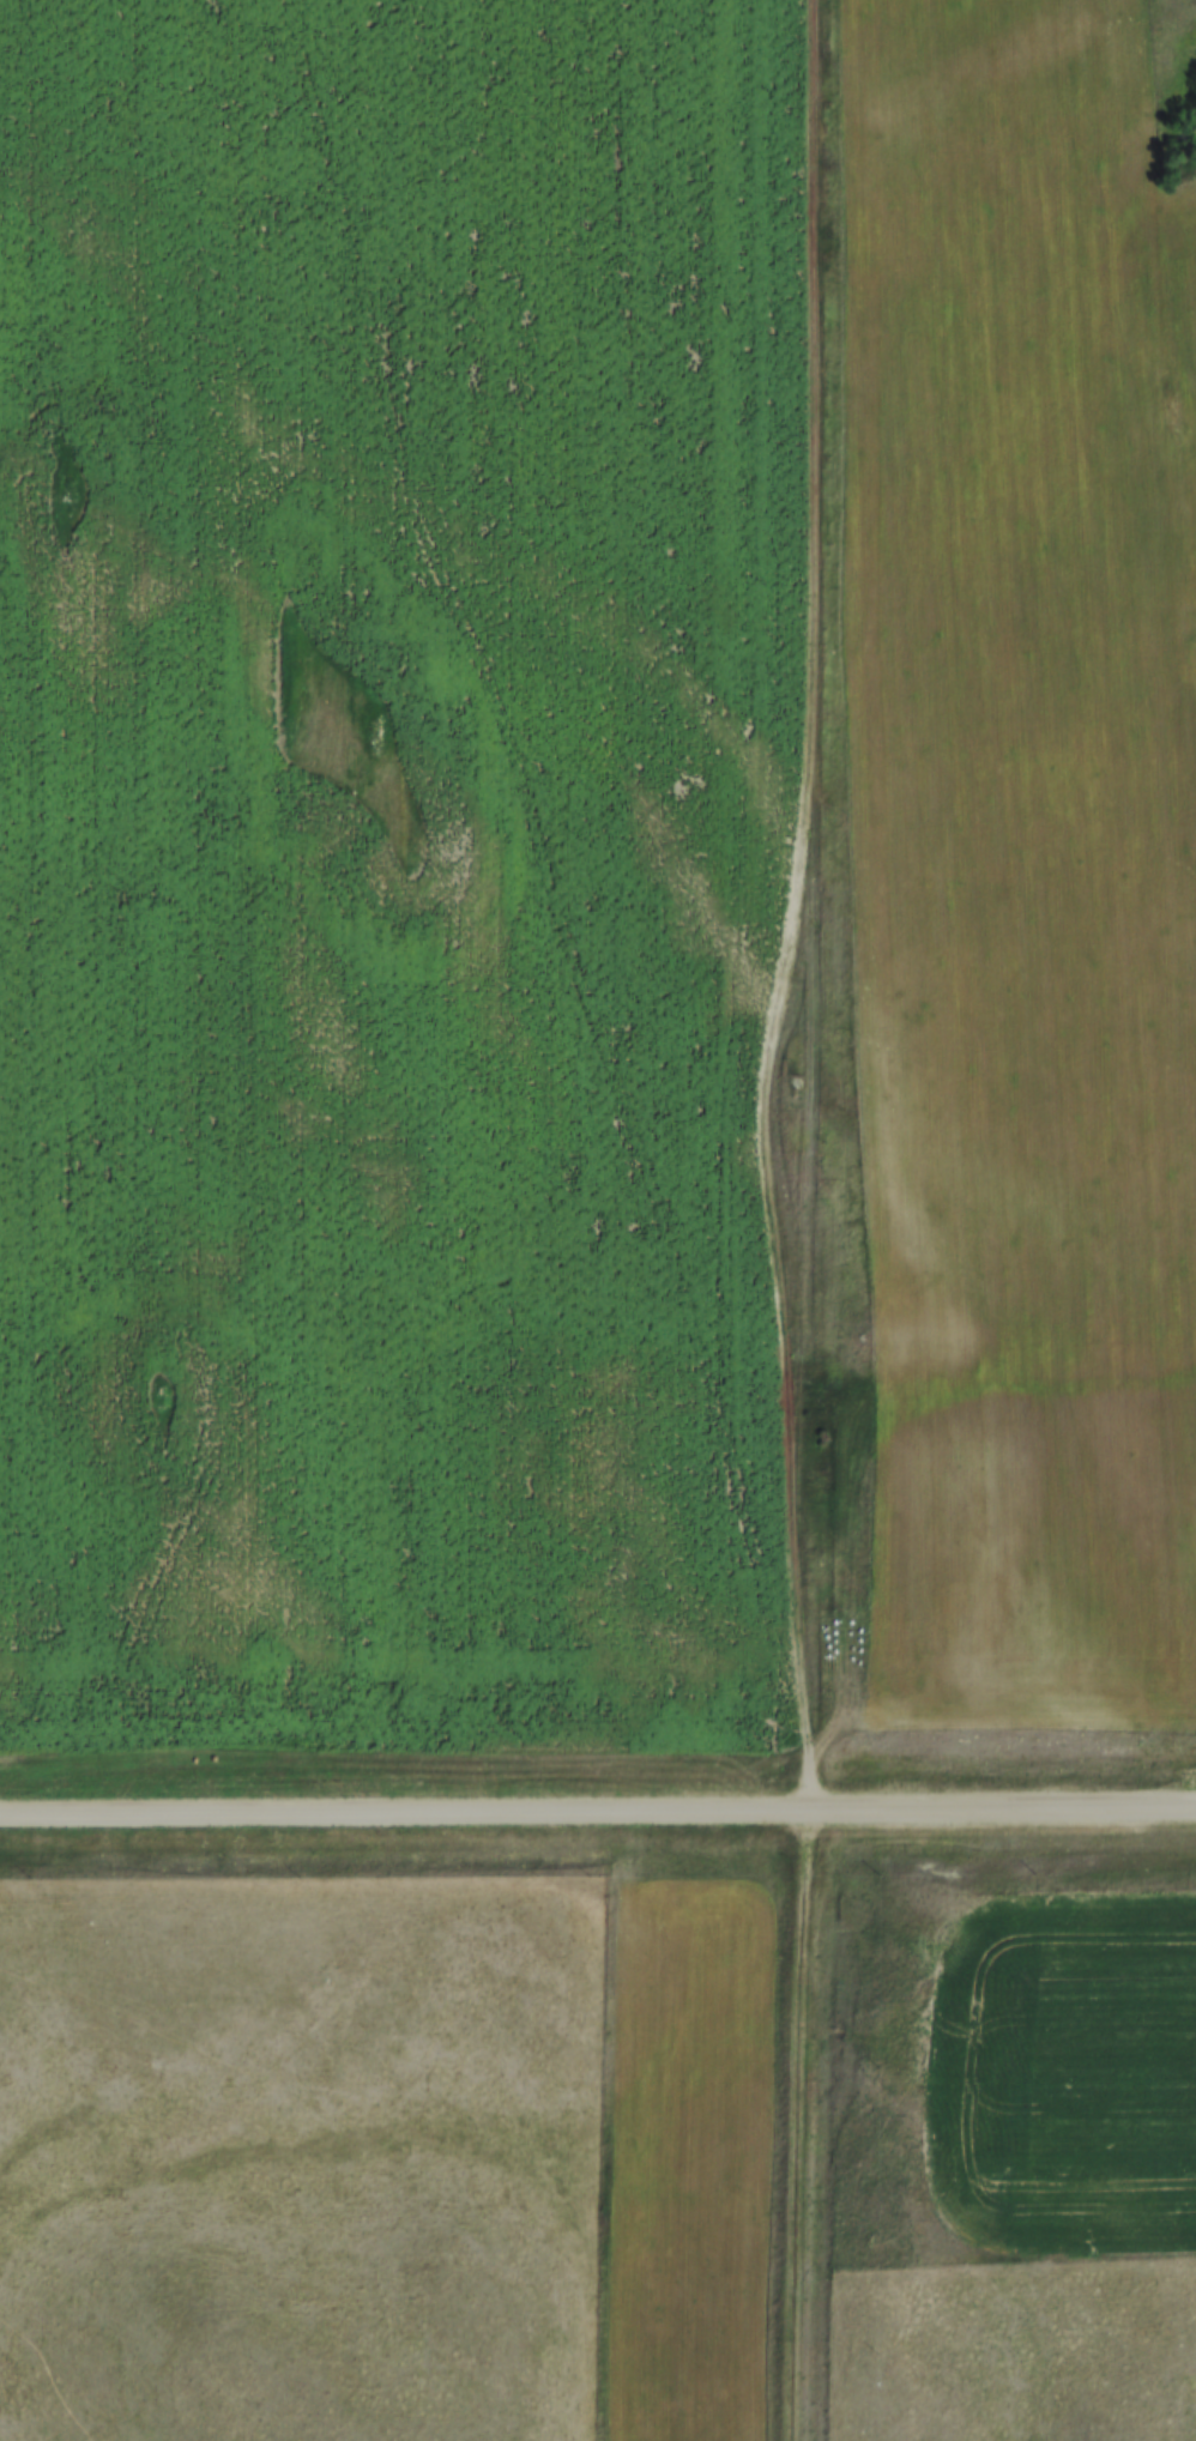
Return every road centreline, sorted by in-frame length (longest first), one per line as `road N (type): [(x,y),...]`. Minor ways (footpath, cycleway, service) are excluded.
road 1 (track): [(817,0),(815,812),(798,973),(779,1035),(772,1104),(803,1265),(805,1364),(811,1795),(798,2440)]
road 2 (tertiary): [(0,1801),(1195,1792)]

